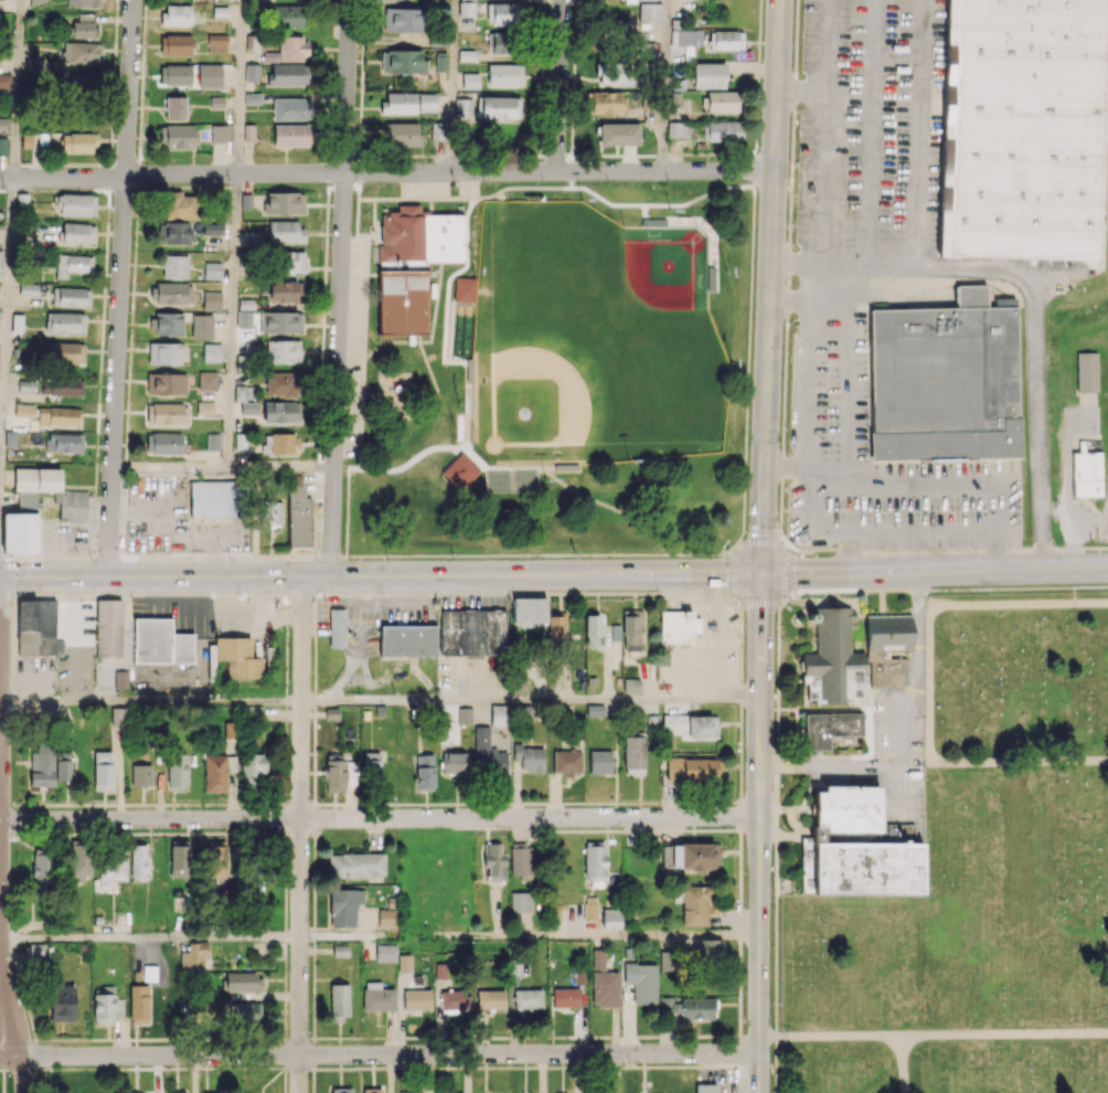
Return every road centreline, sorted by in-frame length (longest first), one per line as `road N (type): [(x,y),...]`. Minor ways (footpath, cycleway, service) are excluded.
road 1 (secondary): [(1107,569),(0,579)]
road 2 (secondary): [(780,0),(760,603),(759,1092)]
road 3 (residential): [(775,169),(0,177)]
road 4 (residential): [(0,1055),(738,1053),(759,1046)]
road 5 (residential): [(0,820),(759,817)]
road 6 (residential): [(134,0),(108,577)]
road 7 (residential): [(349,0),(331,576)]
road 8 (residential): [(302,576),(299,1092)]
road 9 (residential): [(562,0),(556,172)]
road 10 (residential): [(0,940),(10,1041),(25,1092)]
road 11 (residential): [(0,579),(0,701)]

